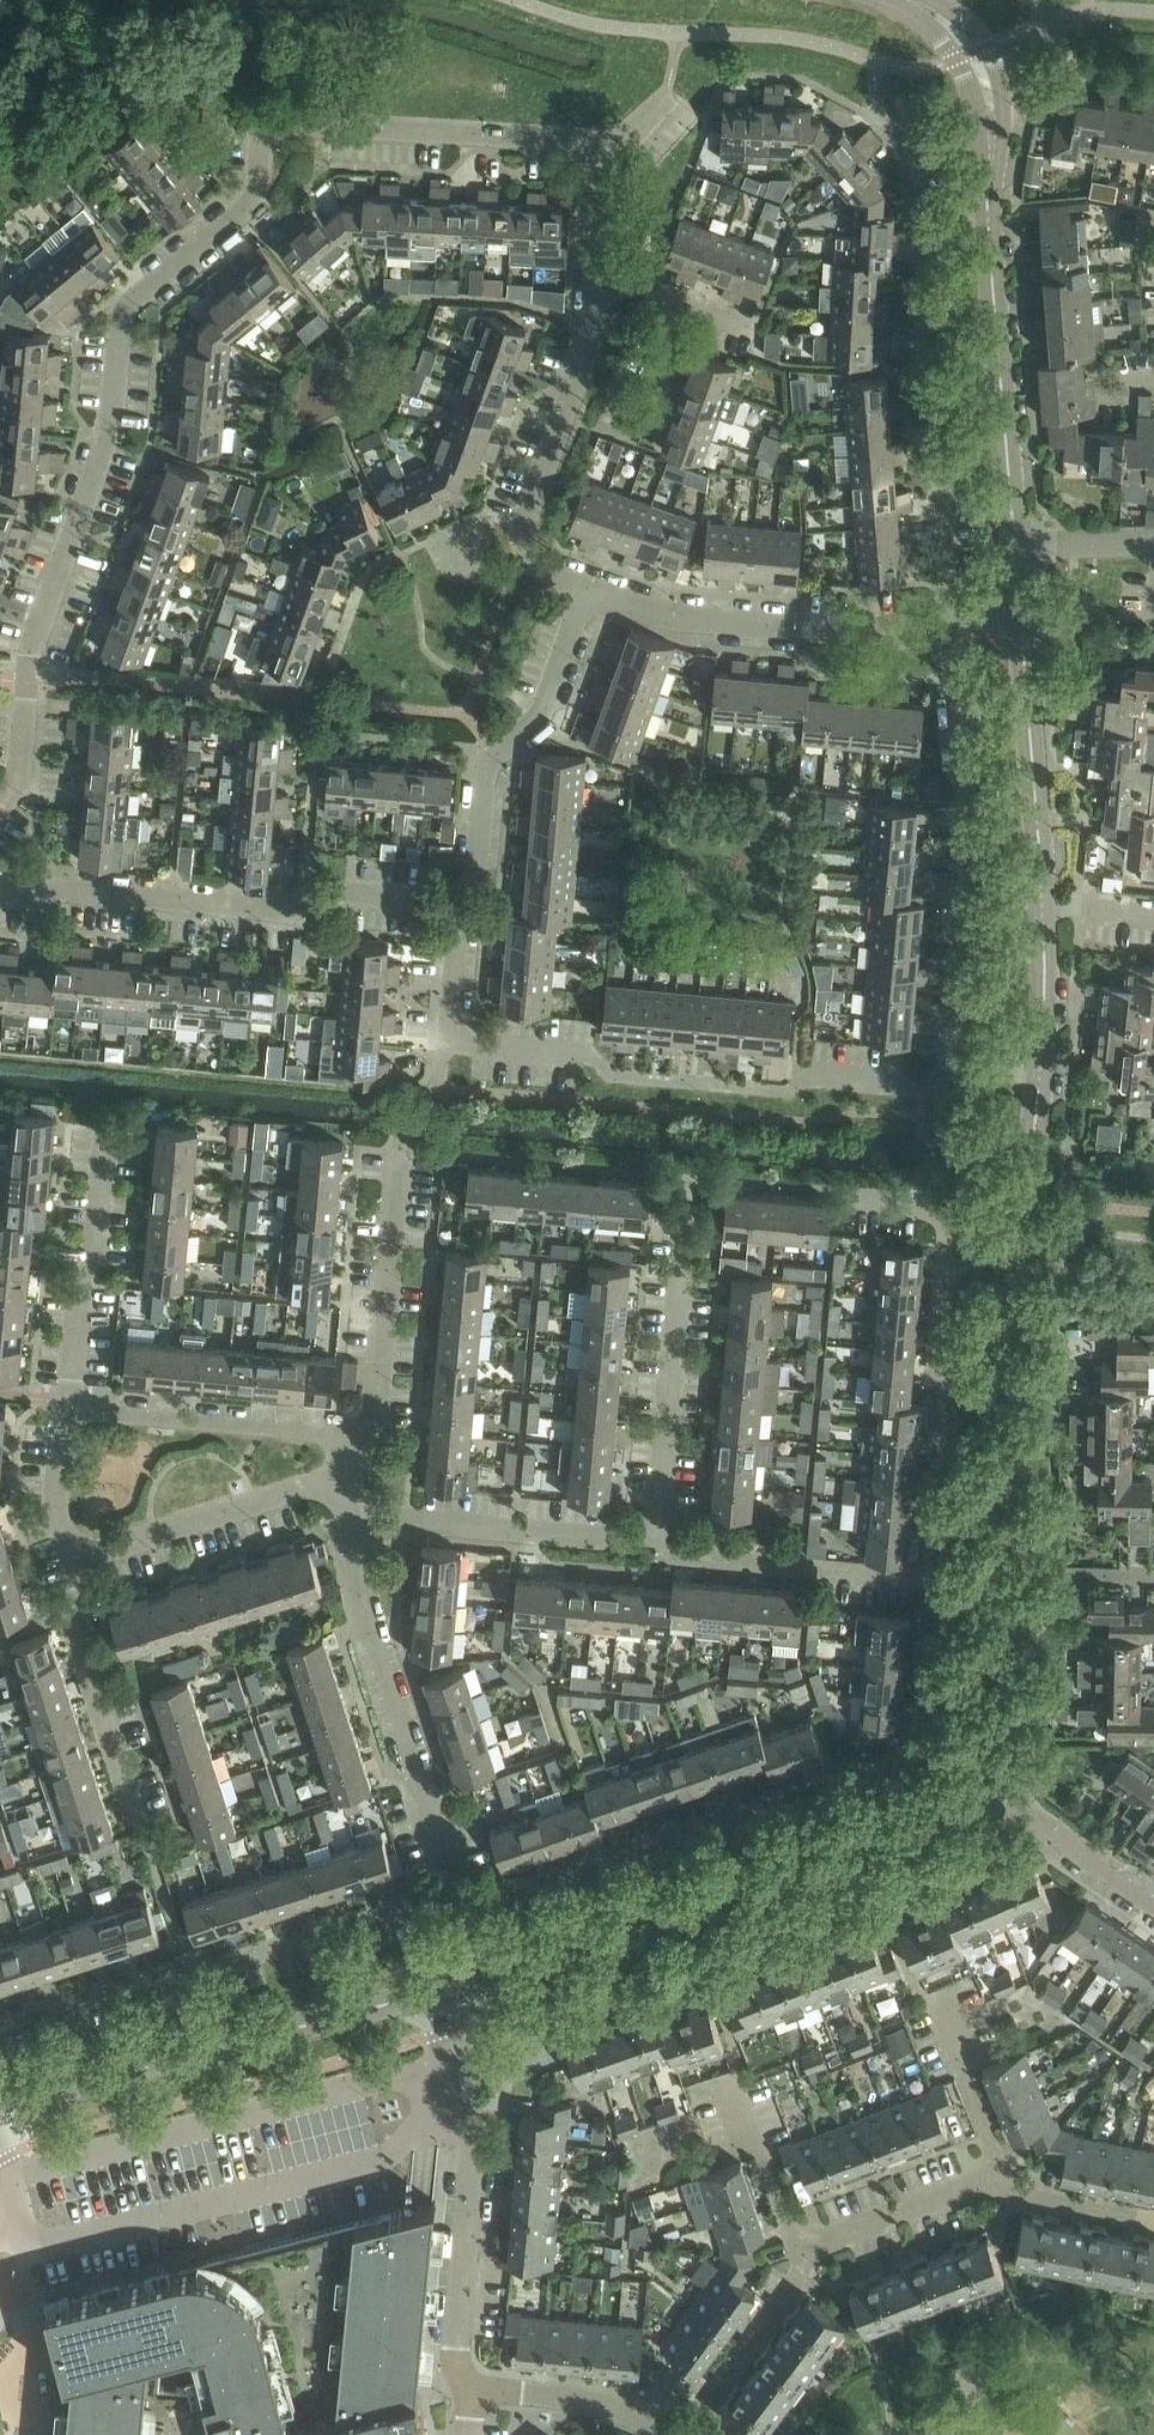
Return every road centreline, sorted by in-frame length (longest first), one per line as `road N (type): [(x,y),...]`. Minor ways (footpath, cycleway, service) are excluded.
road 1 (residential): [(0,807),(18,774),(32,649),(107,438),(121,322),(137,297),(258,198),(266,135),(287,124),(608,145)]
road 2 (residential): [(354,1517),(655,1541),(692,1173)]
road 3 (tertiary): [(486,1976),(934,1807),(973,1782)]
road 4 (residential): [(0,2026),(459,1896)]
road 5 (residential): [(460,898),(331,889),(289,908),(0,888)]
road 6 (tertiary): [(0,2113),(422,1993)]
road 7 (tertiary): [(1016,547),(991,129)]
road 8 (residential): [(344,1432),(374,1417),(401,1149),(450,1050)]
road 9 (residential): [(459,1896),(354,1517)]
road 10 (residential): [(950,629),(732,627),(669,616),(586,585)]
road 11 (residential): [(586,585),(521,552),(521,525),(600,285)]
road 12 (residential): [(586,585),(540,717),(495,754),(471,884),(460,898)]
road 13 (residential): [(449,2064),(473,2142),(454,2348),(473,2391)]
road 14 (residential): [(459,1896),(497,1896),(777,1803)]
road 15 (residential): [(1008,1385),(938,1375),(944,1217),(932,1208),(851,1203)]
road 16 (tertiary): [(1008,1385),(1040,1071)]
road 17 (tertiary): [(1042,906),(1019,620)]
road 18 (residential): [(449,2064),(720,1973)]
road 19 (residential): [(75,1565),(342,1471)]
road 20 (residential): [(72,1410),(344,1432)]
road 21 (residential): [(136,1817),(70,1622),(75,1565)]
road 22 (residential): [(928,322),(917,136),(991,129)]
road 23 (residential): [(72,1410),(109,1153)]
road 24 (residential): [(947,1061),(962,809)]
road 25 (residential): [(473,2391),(625,2410),(680,2434)]
road 26 (residential): [(861,1915),(1057,1837)]
road 27 (residential): [(808,2266),(681,2434)]
road 28 (residential): [(992,2181),(823,2247),(808,2266)]
road 29 (residential): [(808,2266),(728,2083)]
road 30 (tertiary): [(973,1782),(1006,1682),(1009,1591)]
road 31 (residential): [(950,629),(937,437)]
road 32 (tertiary): [(1009,1575),(1008,1385)]
road 33 (residential): [(992,2181),(944,2012)]
road 34 (tertiary): [(991,129),(975,52),(930,11),(900,0)]
road 35 (residential): [(1153,2221),(992,2181)]
road 36 (tertiary): [(1040,1071),(1042,906)]
road 37 (residential): [(937,1580),(945,1420)]
road 38 (residential): [(75,1565),(55,1511),(72,1410)]
road 39 (residential): [(450,1050),(460,898)]
road 40 (residential): [(958,780),(950,629)]
road 41 (residential): [(812,1076),(935,1086),(947,1061)]
road 42 (residential): [(630,437),(678,299)]
road 43 (residential): [(1009,1575),(1153,1575)]
road 44 (residential): [(600,285),(608,145)]
road 45 (residential): [(450,1050),(588,1061)]
road 46 (residential): [(1016,547),(1153,542)]
road 47 (residential): [(937,1580),(813,1564)]

